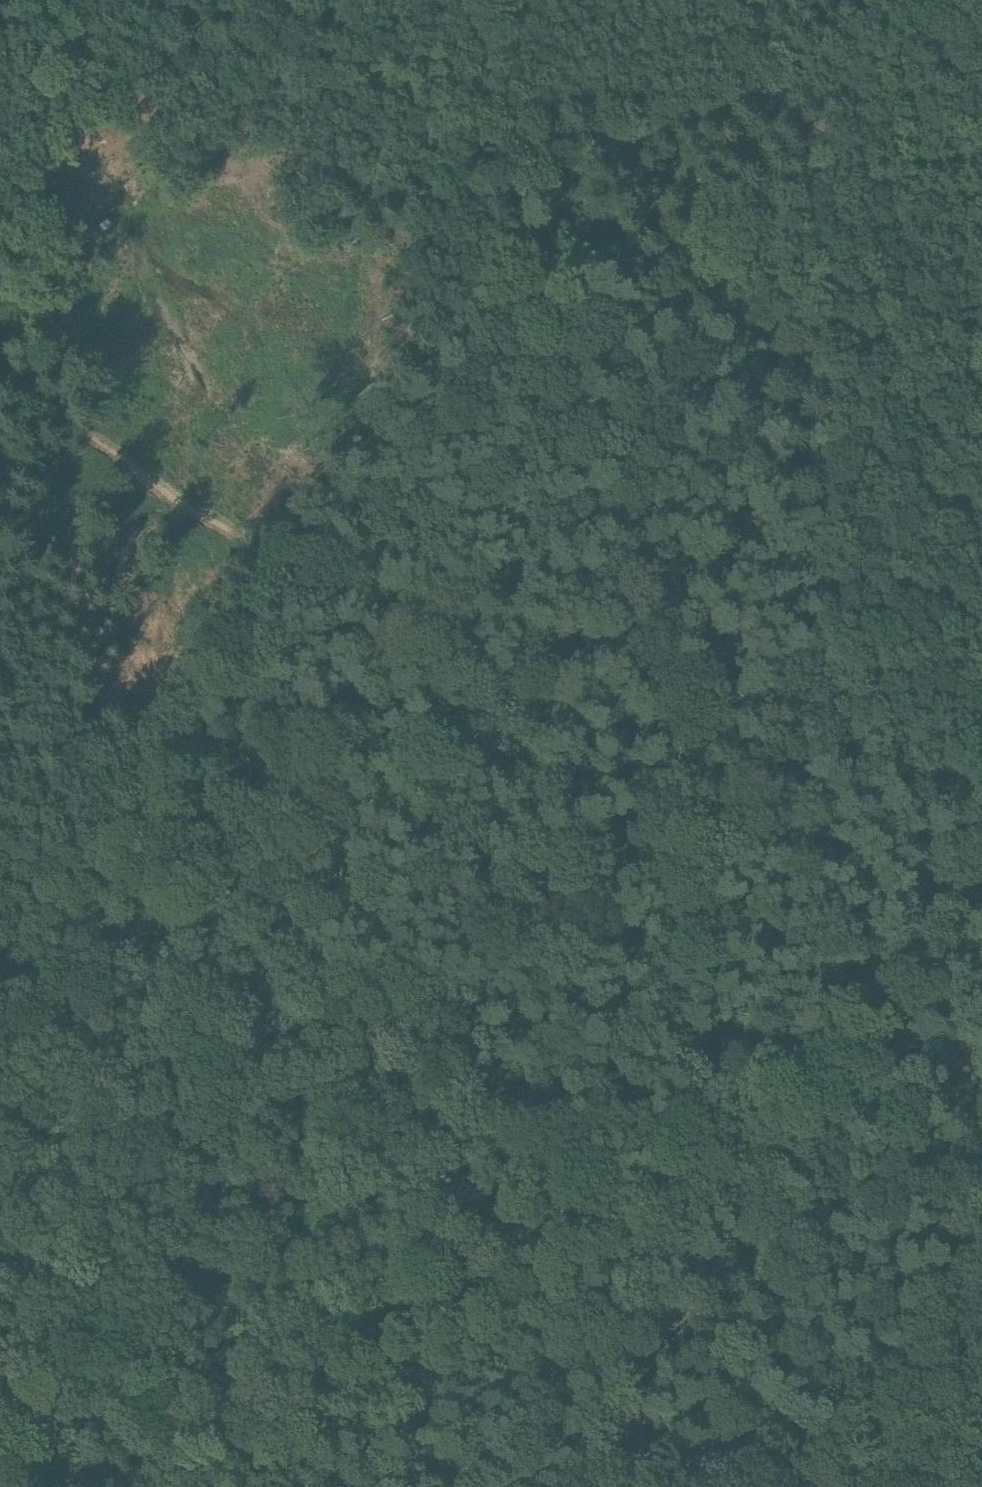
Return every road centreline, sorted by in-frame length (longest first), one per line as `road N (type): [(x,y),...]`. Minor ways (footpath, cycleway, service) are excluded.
road 1 (track): [(866,994),(730,1111),(464,1274),(339,1365),(267,1429),(225,1486)]
road 2 (track): [(866,994),(981,870)]
road 3 (track): [(981,1138),(889,1010)]
road 4 (track): [(901,1486),(932,1450),(981,1358)]

